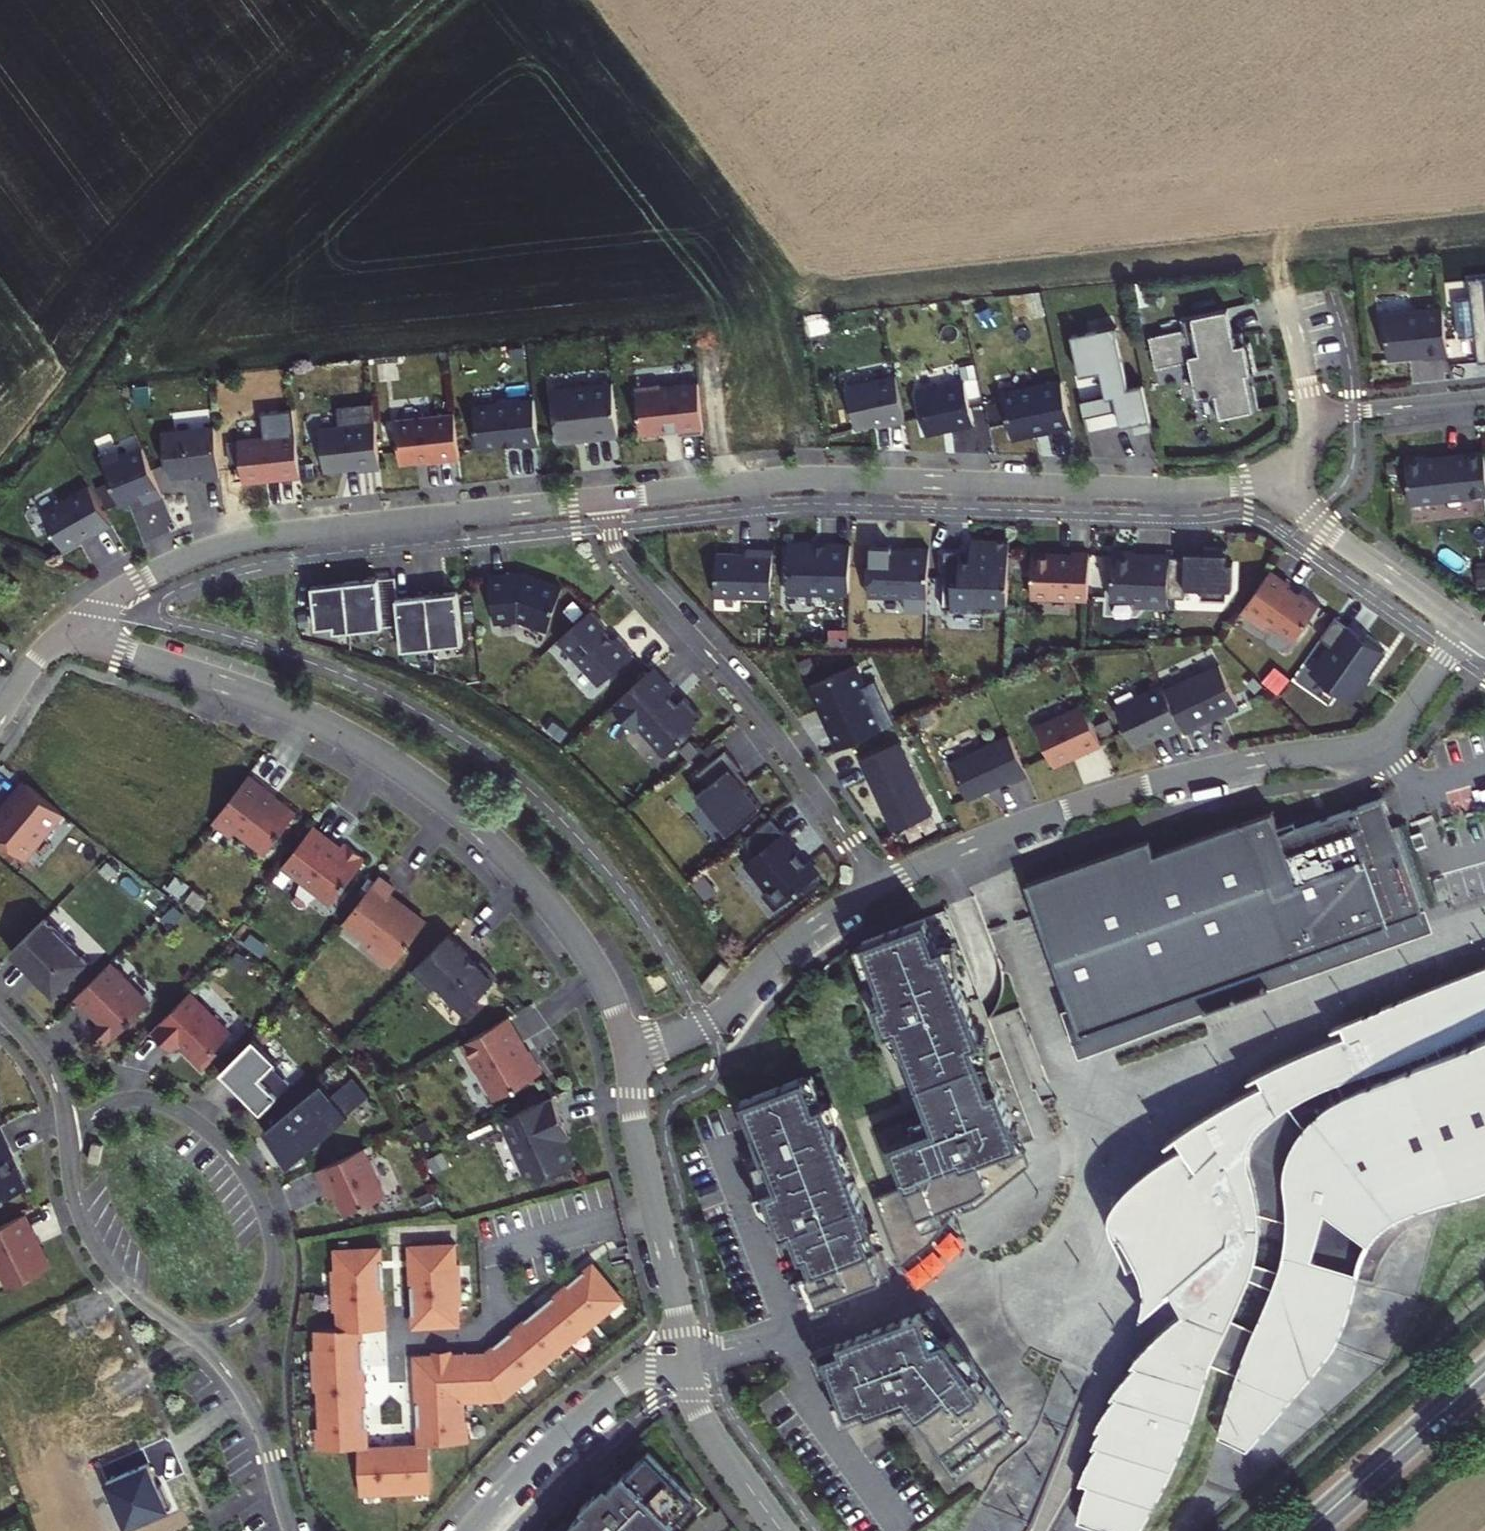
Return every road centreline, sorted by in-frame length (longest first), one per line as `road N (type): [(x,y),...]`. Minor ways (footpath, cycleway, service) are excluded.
road 1 (residential): [(628,1055),(604,981),(560,914),(485,833),(432,790),(290,708),(62,631)]
road 2 (residential): [(605,498),(814,478),(1172,489),(1290,481)]
road 3 (residential): [(882,885),(1080,802),(1377,742),(1464,631)]
road 4 (residential): [(62,631),(139,579),(224,544),(605,498)]
road 5 (residential): [(882,885),(757,709),(623,561),(605,498)]
road 6 (residential): [(188,1332),(246,1317),(266,1295),(275,1246),(258,1190),(208,1129),(161,1103),(116,1103),(68,1131)]
road 7 (residential): [(628,1055),(708,1024),(803,933),(882,885)]
road 8 (residential): [(684,1359),(628,1055)]
road 9 (residential): [(684,1359),(644,1370),(608,1394),(469,1530)]
road 10 (residential): [(68,1131),(75,1193),(100,1253),(127,1285),(188,1332)]
road 11 (secondary): [(1484,1370),(1304,1530)]
road 12 (residential): [(1464,631),(1324,529),(1297,502),(1290,481)]
road 13 (residential): [(188,1332),(249,1401),(293,1530)]
road 14 (residential): [(780,1530),(703,1419),(684,1359)]
road 15 (residential): [(1484,398),(1315,417)]
road 16 (residential): [(0,1009),(54,1075),(68,1131)]
road 17 (residential): [(1315,417),(1283,292)]

